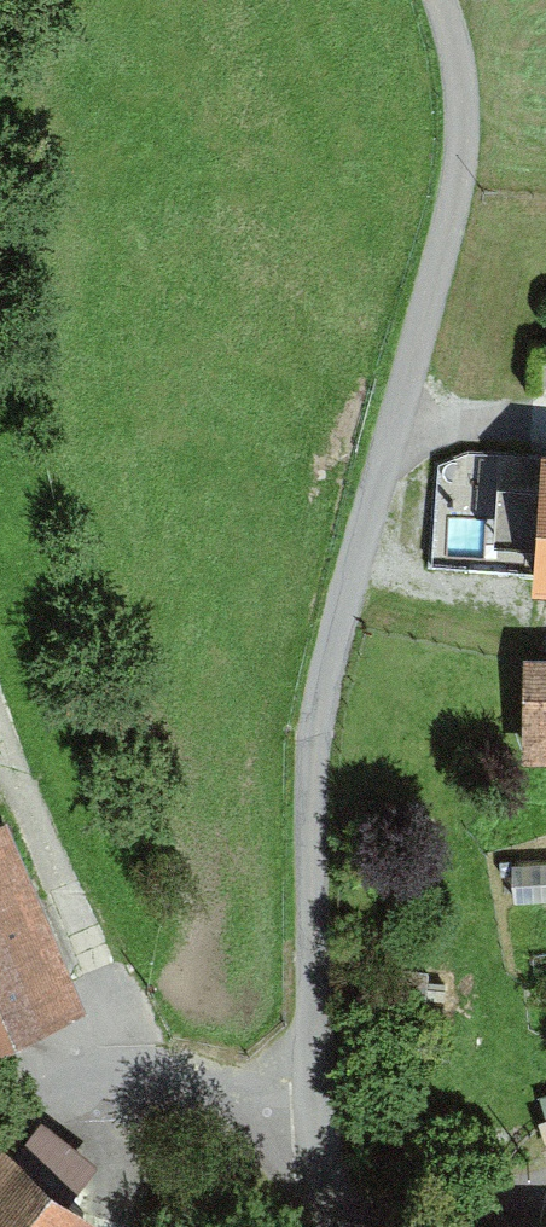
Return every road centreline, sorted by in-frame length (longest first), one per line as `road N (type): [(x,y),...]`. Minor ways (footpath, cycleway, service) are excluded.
road 1 (unclassified): [(350,1226),(321,1130),(310,796),(324,658),(463,176),(455,27),(441,0)]
road 2 (track): [(122,1026),(0,720)]
road 3 (track): [(545,1188),(345,1219)]
road 4 (track): [(545,411),(497,413),(431,443),(390,448)]

